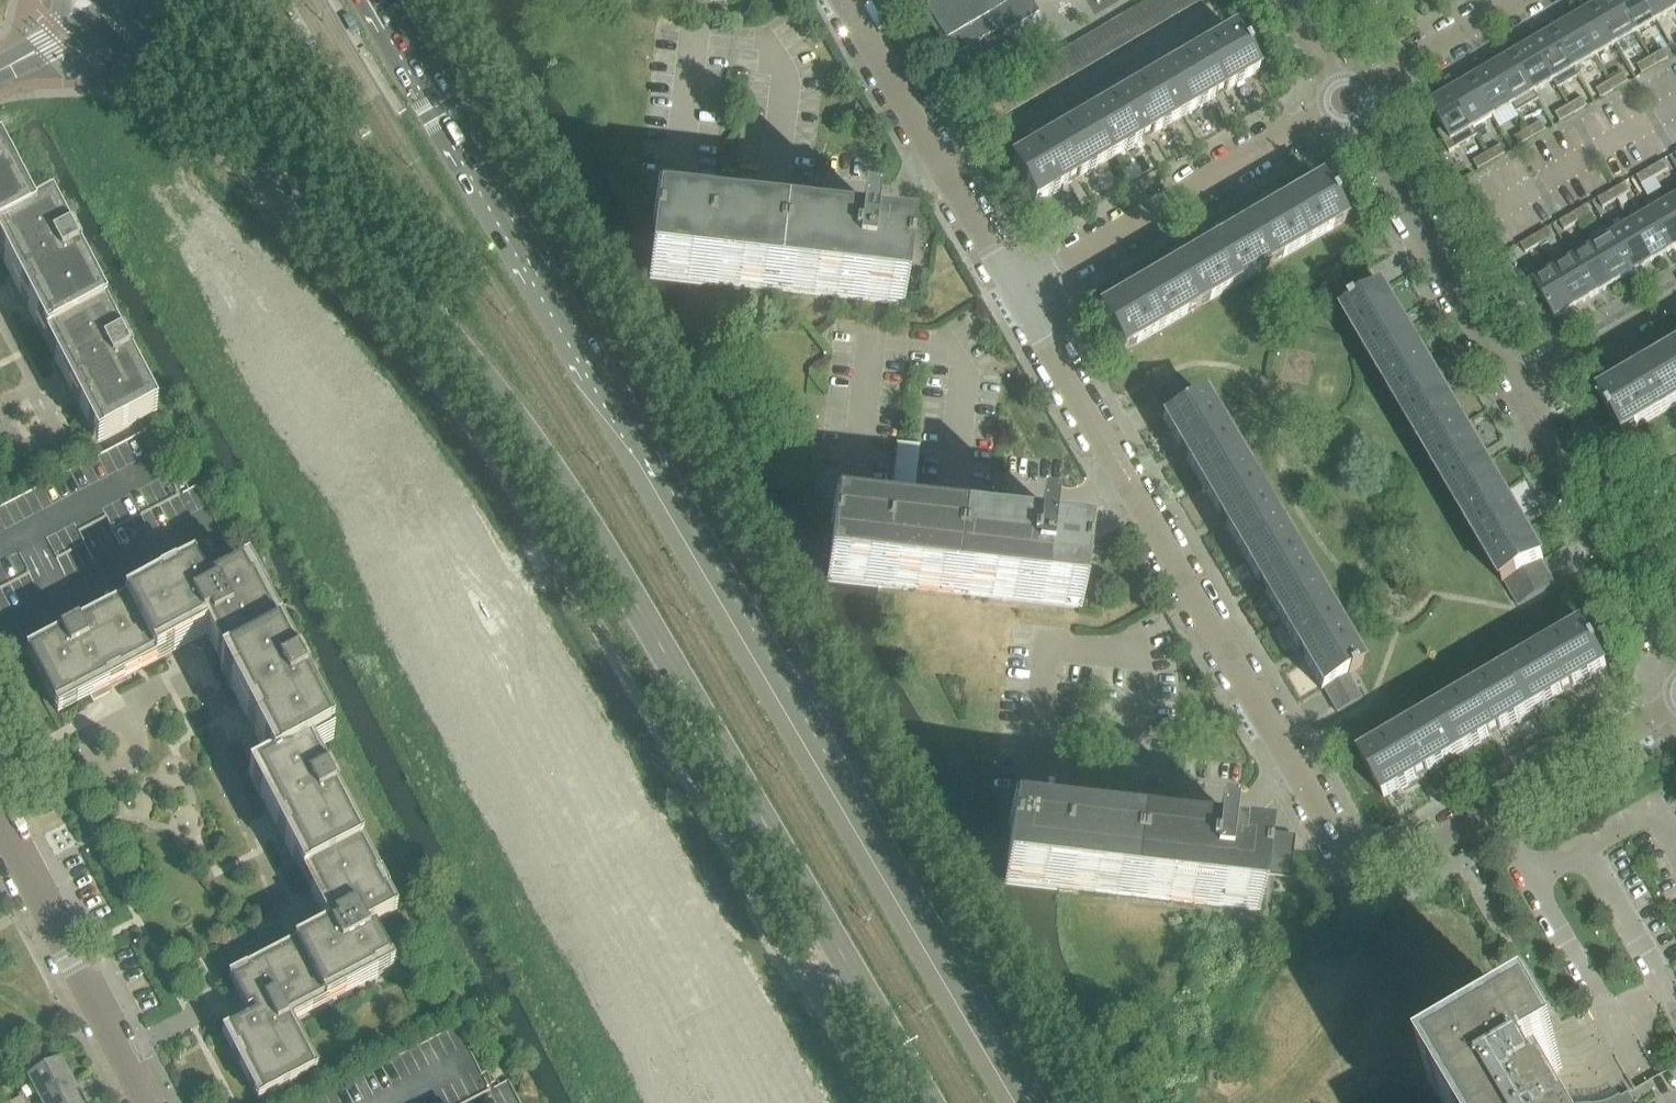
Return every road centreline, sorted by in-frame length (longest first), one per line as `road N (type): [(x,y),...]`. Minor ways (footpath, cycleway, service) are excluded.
road 1 (secondary): [(117,8),(322,203),(479,369),(619,572),(932,1102)]
road 2 (secondary): [(1034,1102),(387,0)]
road 3 (residential): [(1297,778),(1017,287)]
road 4 (residential): [(1297,778),(1352,860),(1381,871),(1675,700)]
road 5 (residential): [(1017,287),(1347,101)]
road 6 (residential): [(1520,394),(1347,101)]
road 7 (residential): [(1017,287),(847,0)]
road 8 (residential): [(145,1102),(0,826)]
road 9 (residential): [(1675,663),(1520,394)]
road 10 (residential): [(1347,101),(1514,0)]
road 11 (residential): [(1520,394),(1675,299)]
road 12 (tertiary): [(0,71),(117,8)]

